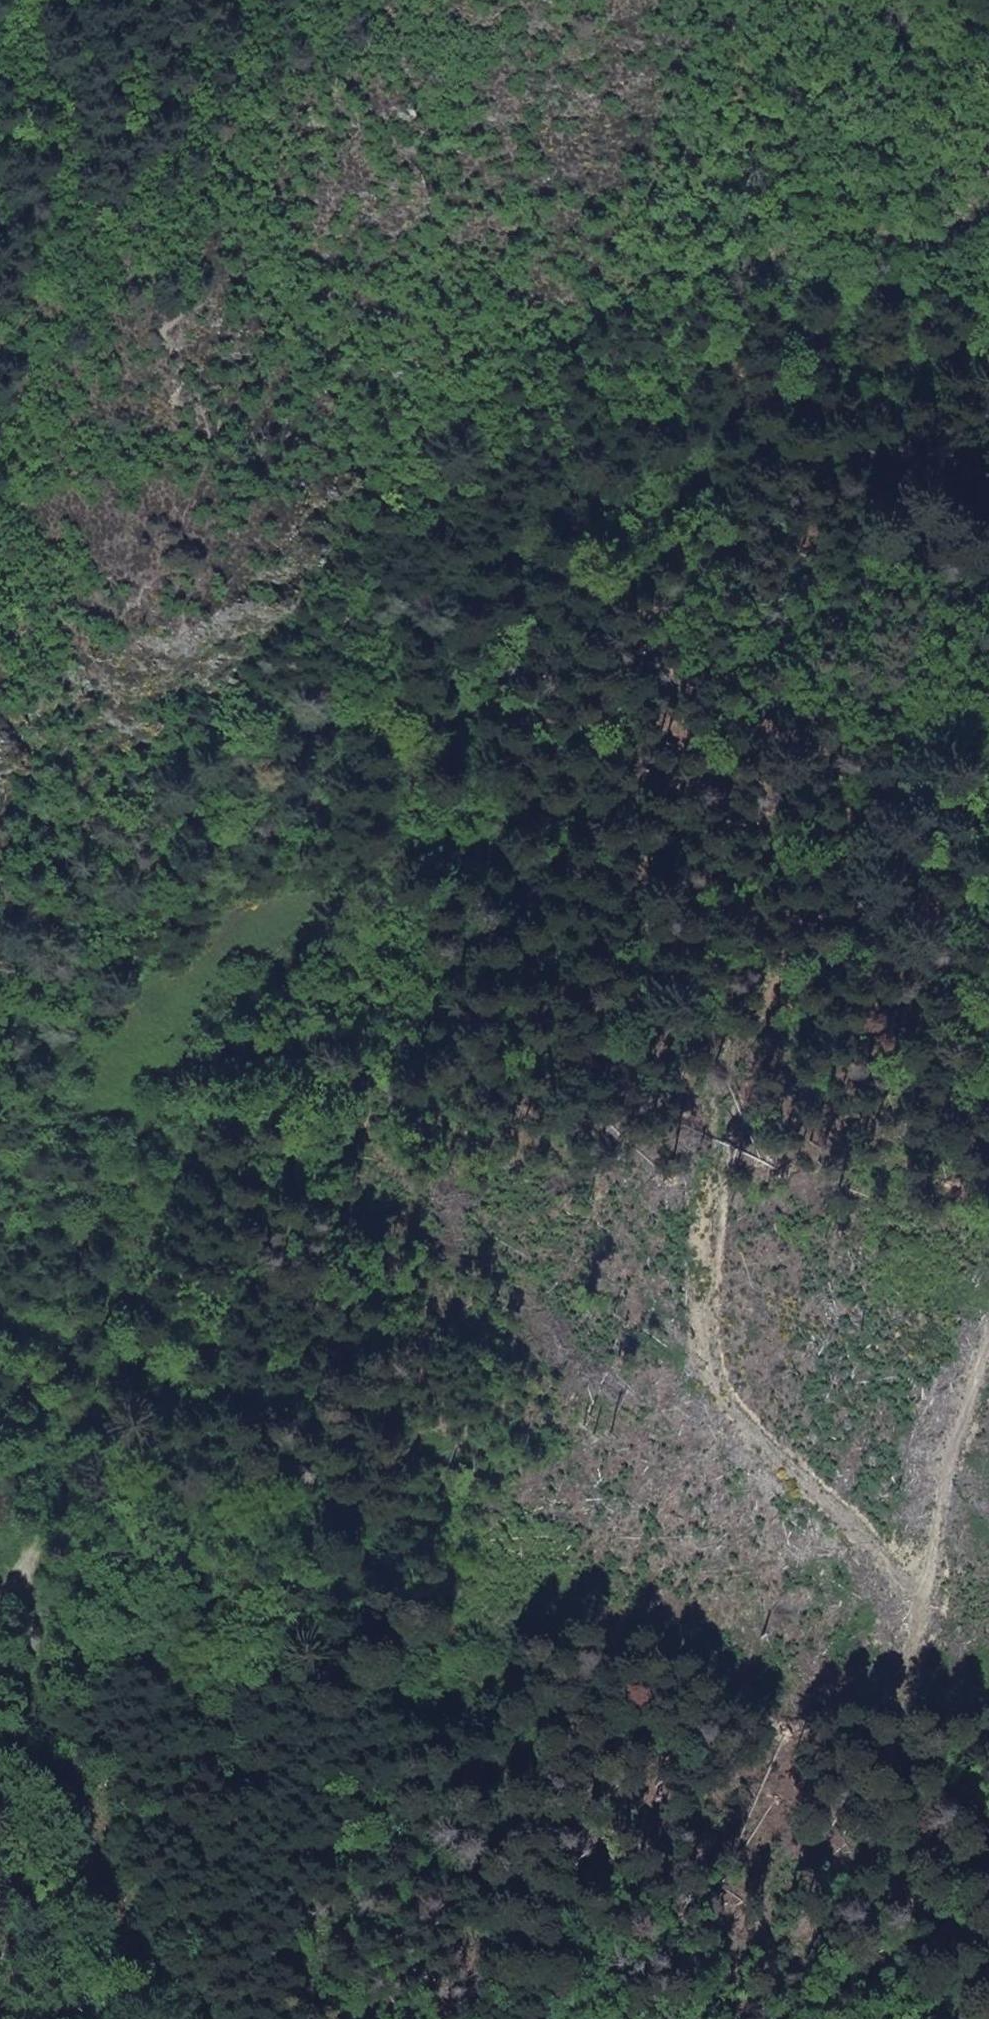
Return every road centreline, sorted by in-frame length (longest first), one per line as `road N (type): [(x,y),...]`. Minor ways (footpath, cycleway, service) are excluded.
road 1 (track): [(988,1347),(922,1580),(726,1394),(706,1292),(752,993)]
road 2 (track): [(0,1925),(38,1678),(6,1672),(0,1679)]

